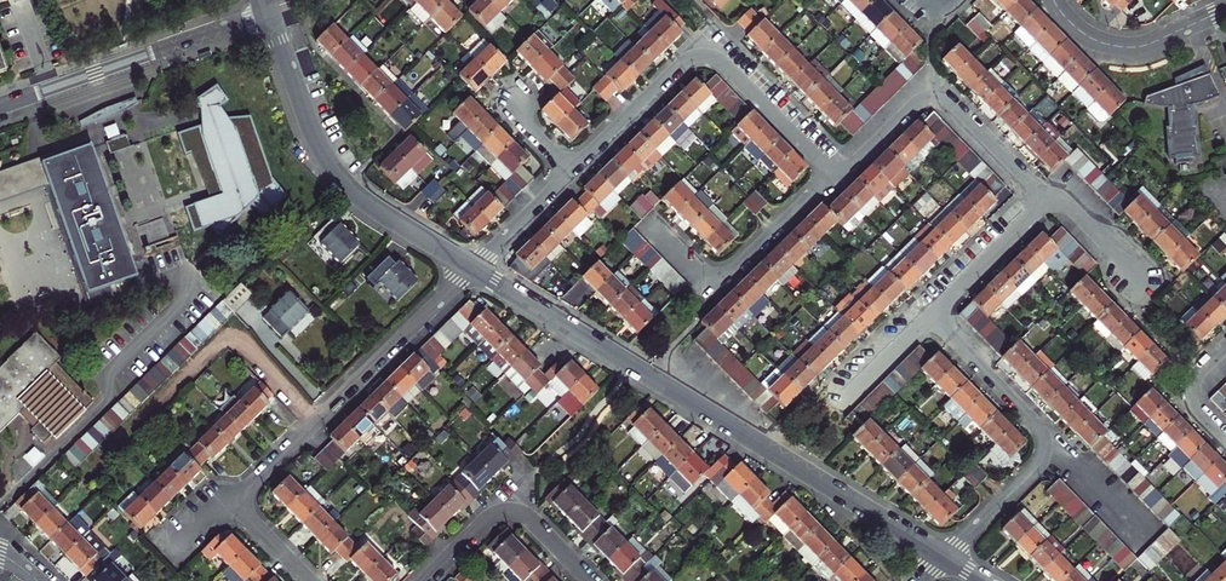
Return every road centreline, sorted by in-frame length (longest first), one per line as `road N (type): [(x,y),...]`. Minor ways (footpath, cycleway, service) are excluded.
road 1 (residential): [(944,555),(472,268)]
road 2 (residential): [(569,172),(679,66),(702,55),(721,59),(837,179)]
road 3 (residential): [(472,268),(368,204),(336,173),(313,134),(271,12)]
road 4 (residential): [(472,268),(234,502)]
road 5 (residential): [(944,555),(1037,466),(1046,437),(931,314)]
road 6 (residential): [(0,106),(271,12)]
road 7 (residential): [(837,179),(919,101),(935,96),(955,105),(1047,199)]
road 8 (residential): [(654,223),(704,273),(725,275),(837,179)]
road 9 (residential): [(424,580),(490,518),(515,512),(589,580)]
road 10 (residential): [(1053,0),(1083,34),(1128,48),(1225,9)]
road 11 (residential): [(931,314),(1047,199)]
road 12 (residential): [(472,268),(569,172)]
road 13 (residential): [(1047,199),(1073,211),(1145,282)]

